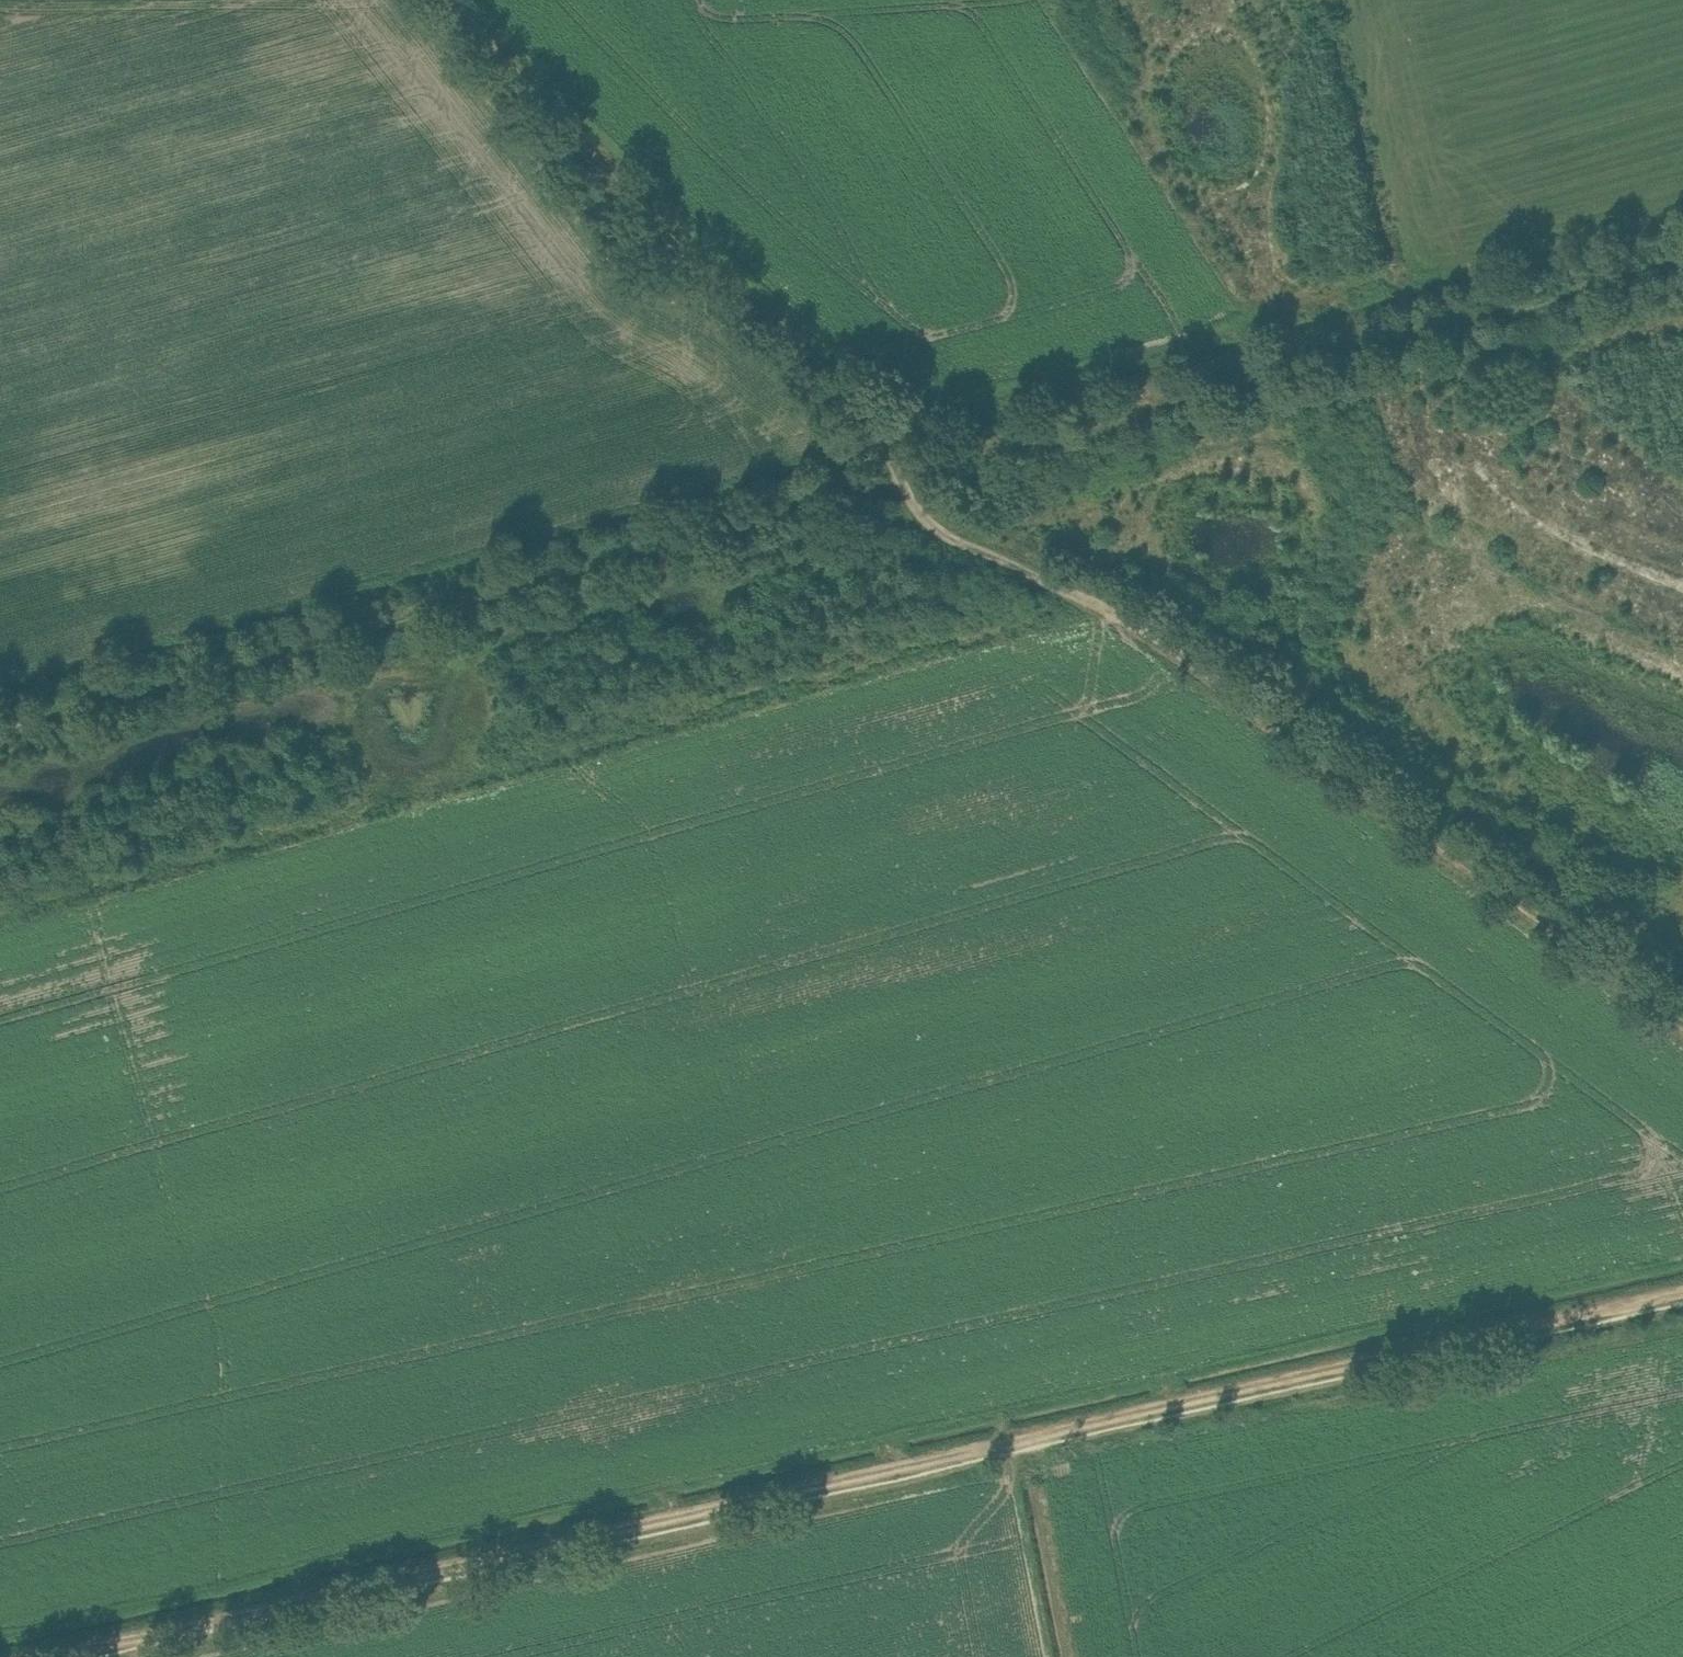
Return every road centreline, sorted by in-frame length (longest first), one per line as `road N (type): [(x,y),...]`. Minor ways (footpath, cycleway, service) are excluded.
road 1 (track): [(54,1656),(1682,1294)]
road 2 (track): [(901,477),(941,532),(1116,611),(1682,1021)]
road 3 (track): [(449,0),(647,209),(858,401),(901,477)]

